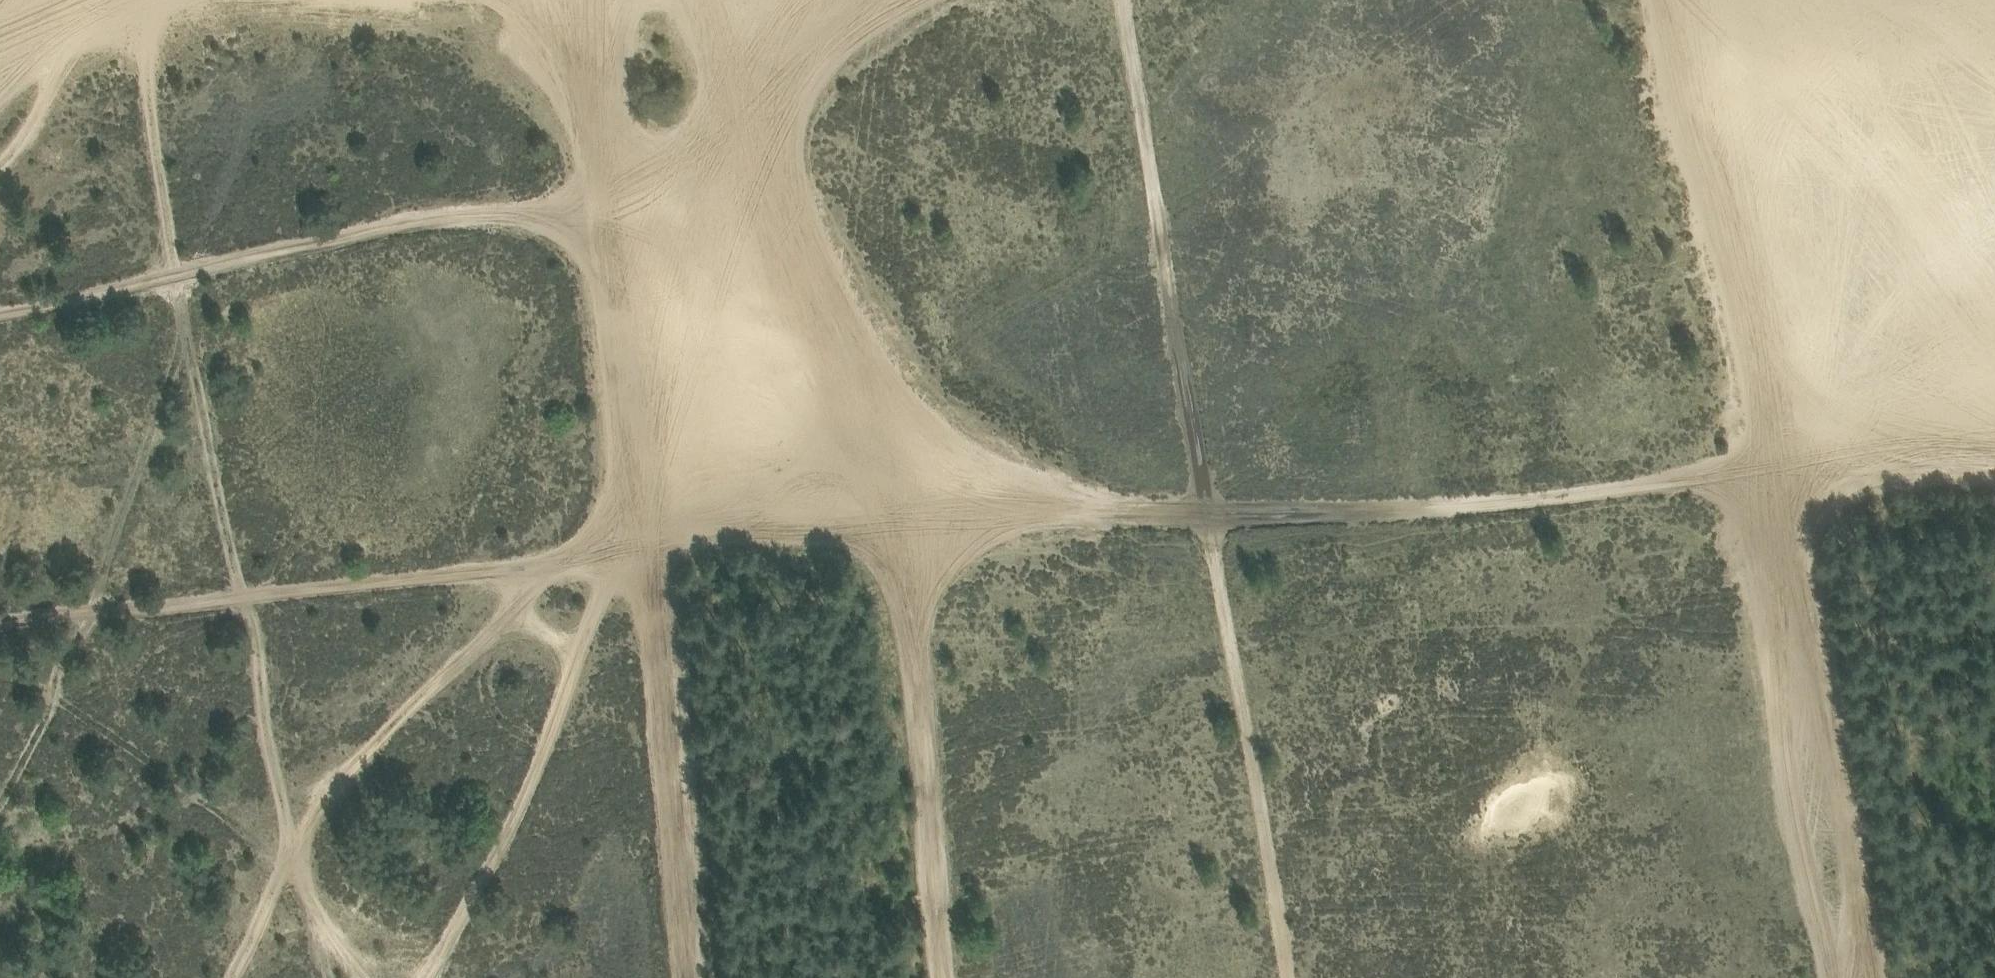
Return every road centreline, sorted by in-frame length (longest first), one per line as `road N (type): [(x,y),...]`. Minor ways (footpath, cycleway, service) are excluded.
road 1 (track): [(1994,468),(1774,457),(1683,0)]
road 2 (track): [(1774,457),(1844,977)]

